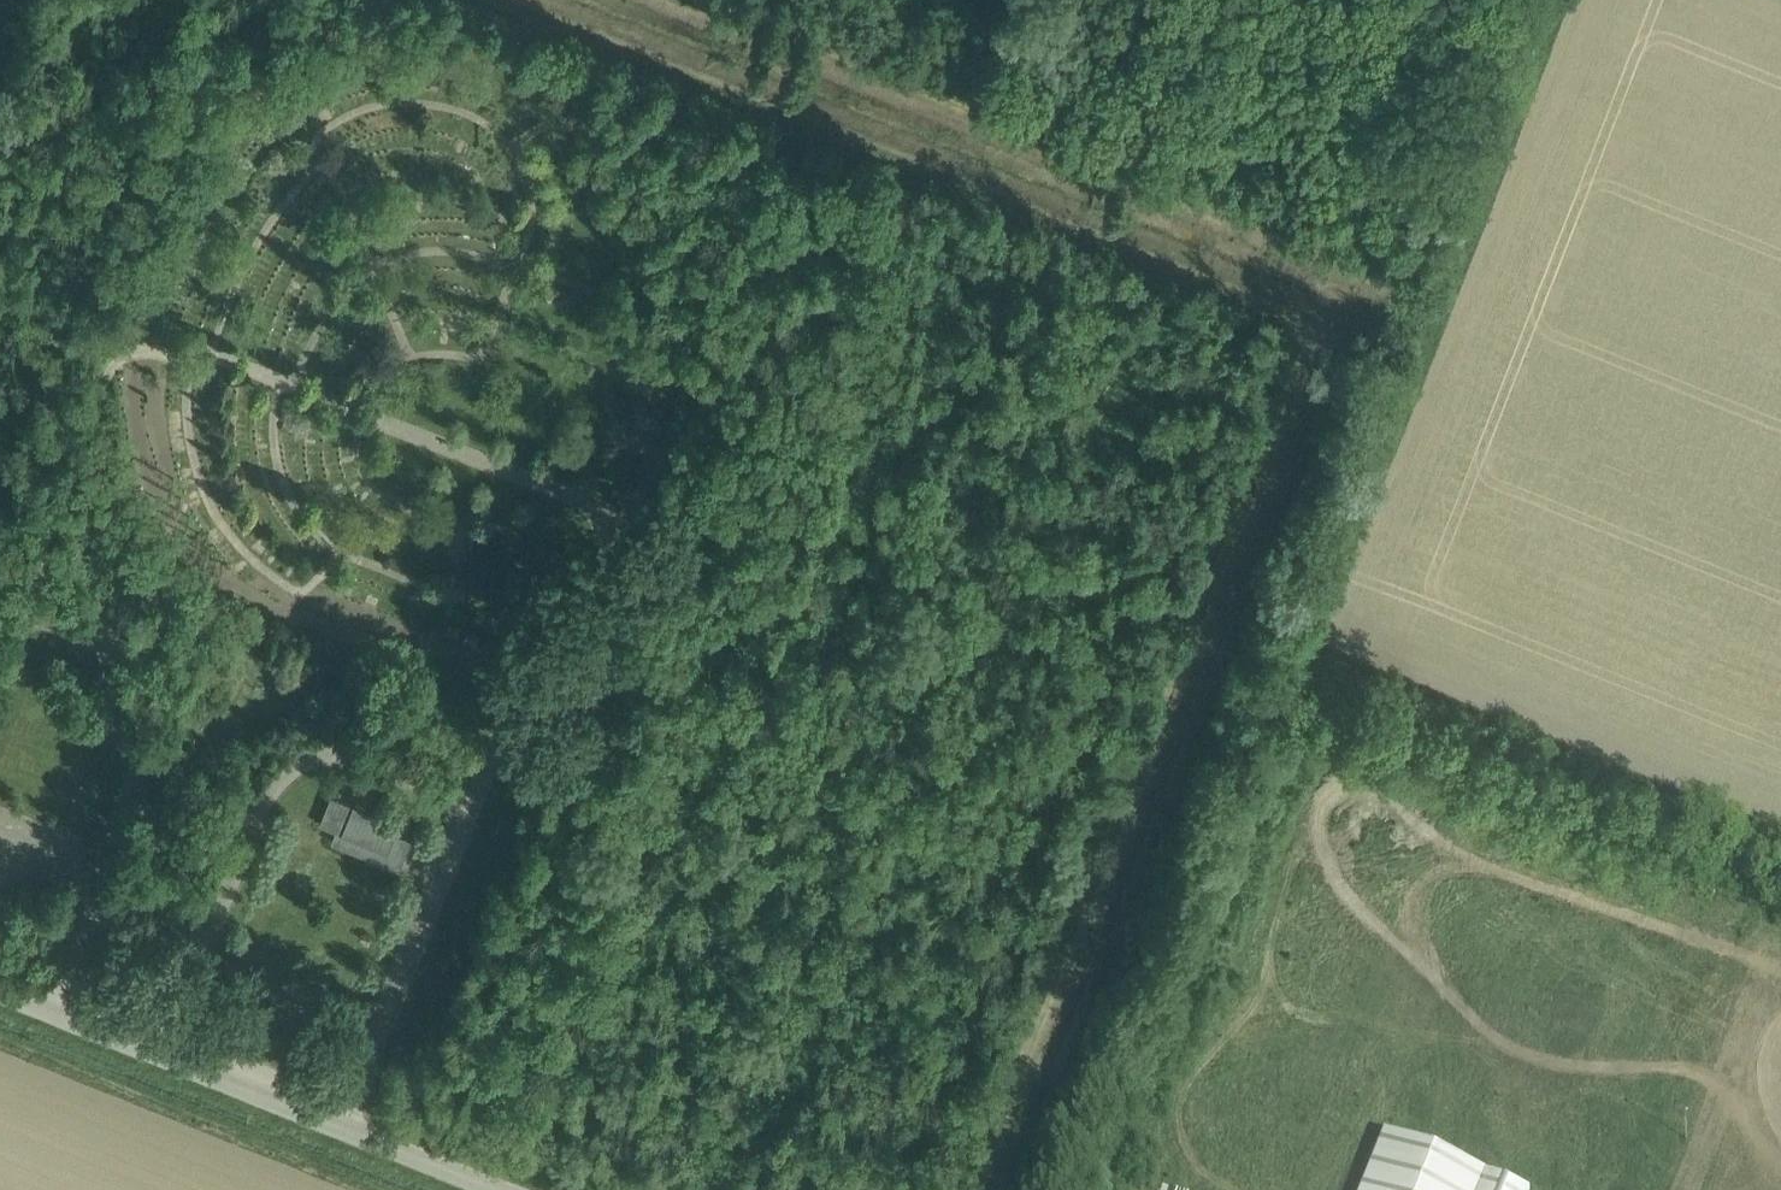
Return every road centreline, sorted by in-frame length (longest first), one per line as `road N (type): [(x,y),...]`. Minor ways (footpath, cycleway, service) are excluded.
road 1 (unclassified): [(505,1189),(0,991)]

